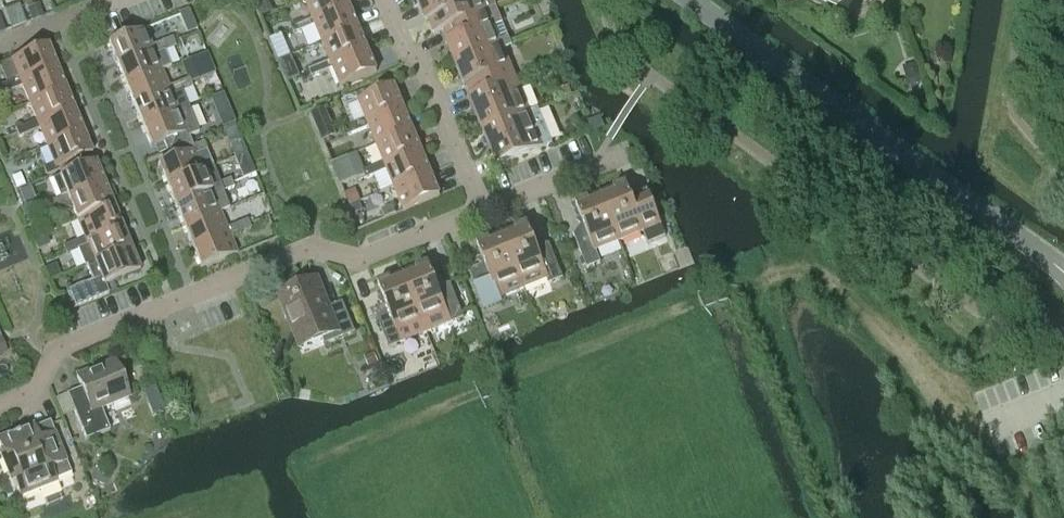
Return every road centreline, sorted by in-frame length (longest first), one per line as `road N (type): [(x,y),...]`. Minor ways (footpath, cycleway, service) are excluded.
road 1 (residential): [(0,408),(29,398),(62,349),(328,249),(368,259),(485,209)]
road 2 (tertiary): [(1063,272),(690,0)]
road 3 (track): [(990,425),(968,424),(904,349),(814,275),(706,298)]
road 4 (residential): [(485,209),(395,0)]
road 5 (residential): [(485,209),(624,151)]

